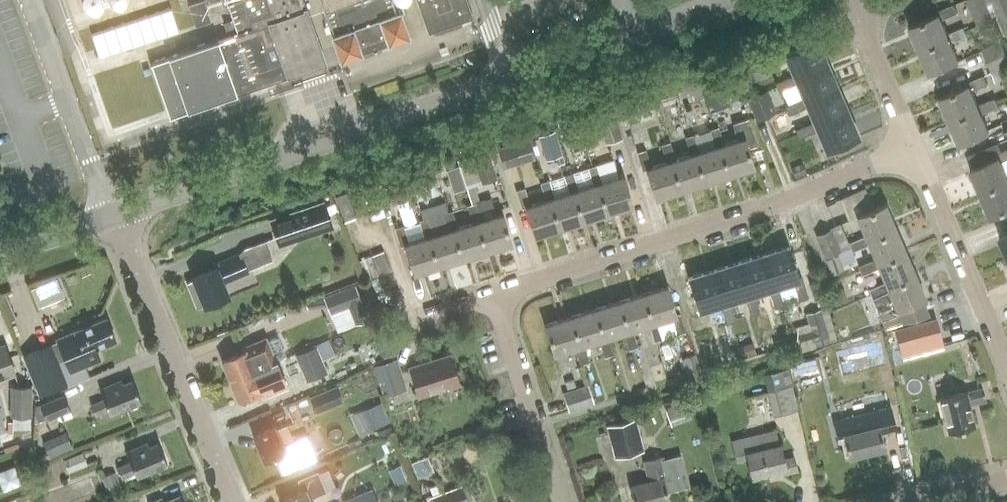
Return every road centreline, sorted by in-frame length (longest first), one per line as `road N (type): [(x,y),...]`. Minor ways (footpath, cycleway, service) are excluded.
road 1 (unclassified): [(564,501),(496,300),(906,152)]
road 2 (tertiary): [(112,210),(721,0)]
road 3 (unclassified): [(235,501),(112,210)]
road 4 (unclassified): [(1006,383),(906,152)]
road 5 (unclassified): [(112,210),(36,0)]
road 6 (unclassified): [(906,152),(861,22)]

